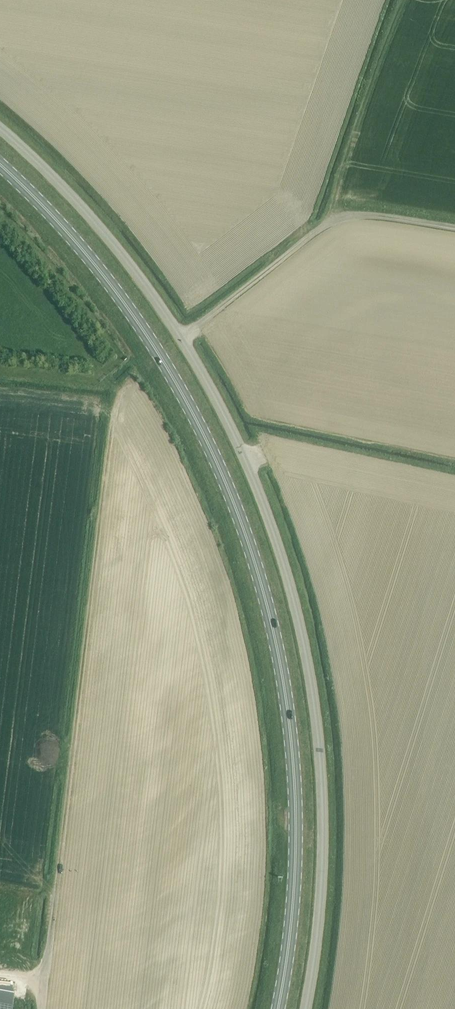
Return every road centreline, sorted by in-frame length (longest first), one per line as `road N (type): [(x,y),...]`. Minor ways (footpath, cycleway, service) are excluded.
road 1 (primary): [(0,165),(68,233),(143,329),(202,432),(247,539),(284,689),(295,790),(293,899),(278,1008)]
road 2 (unclassified): [(305,1008),(323,821),(299,621),(247,464),(179,338)]
road 3 (track): [(134,375),(116,409),(107,459),(41,1008)]
road 4 (track): [(454,227),(331,217),(179,338)]
road 5 (unclassified): [(0,128),(90,218),(179,338)]

